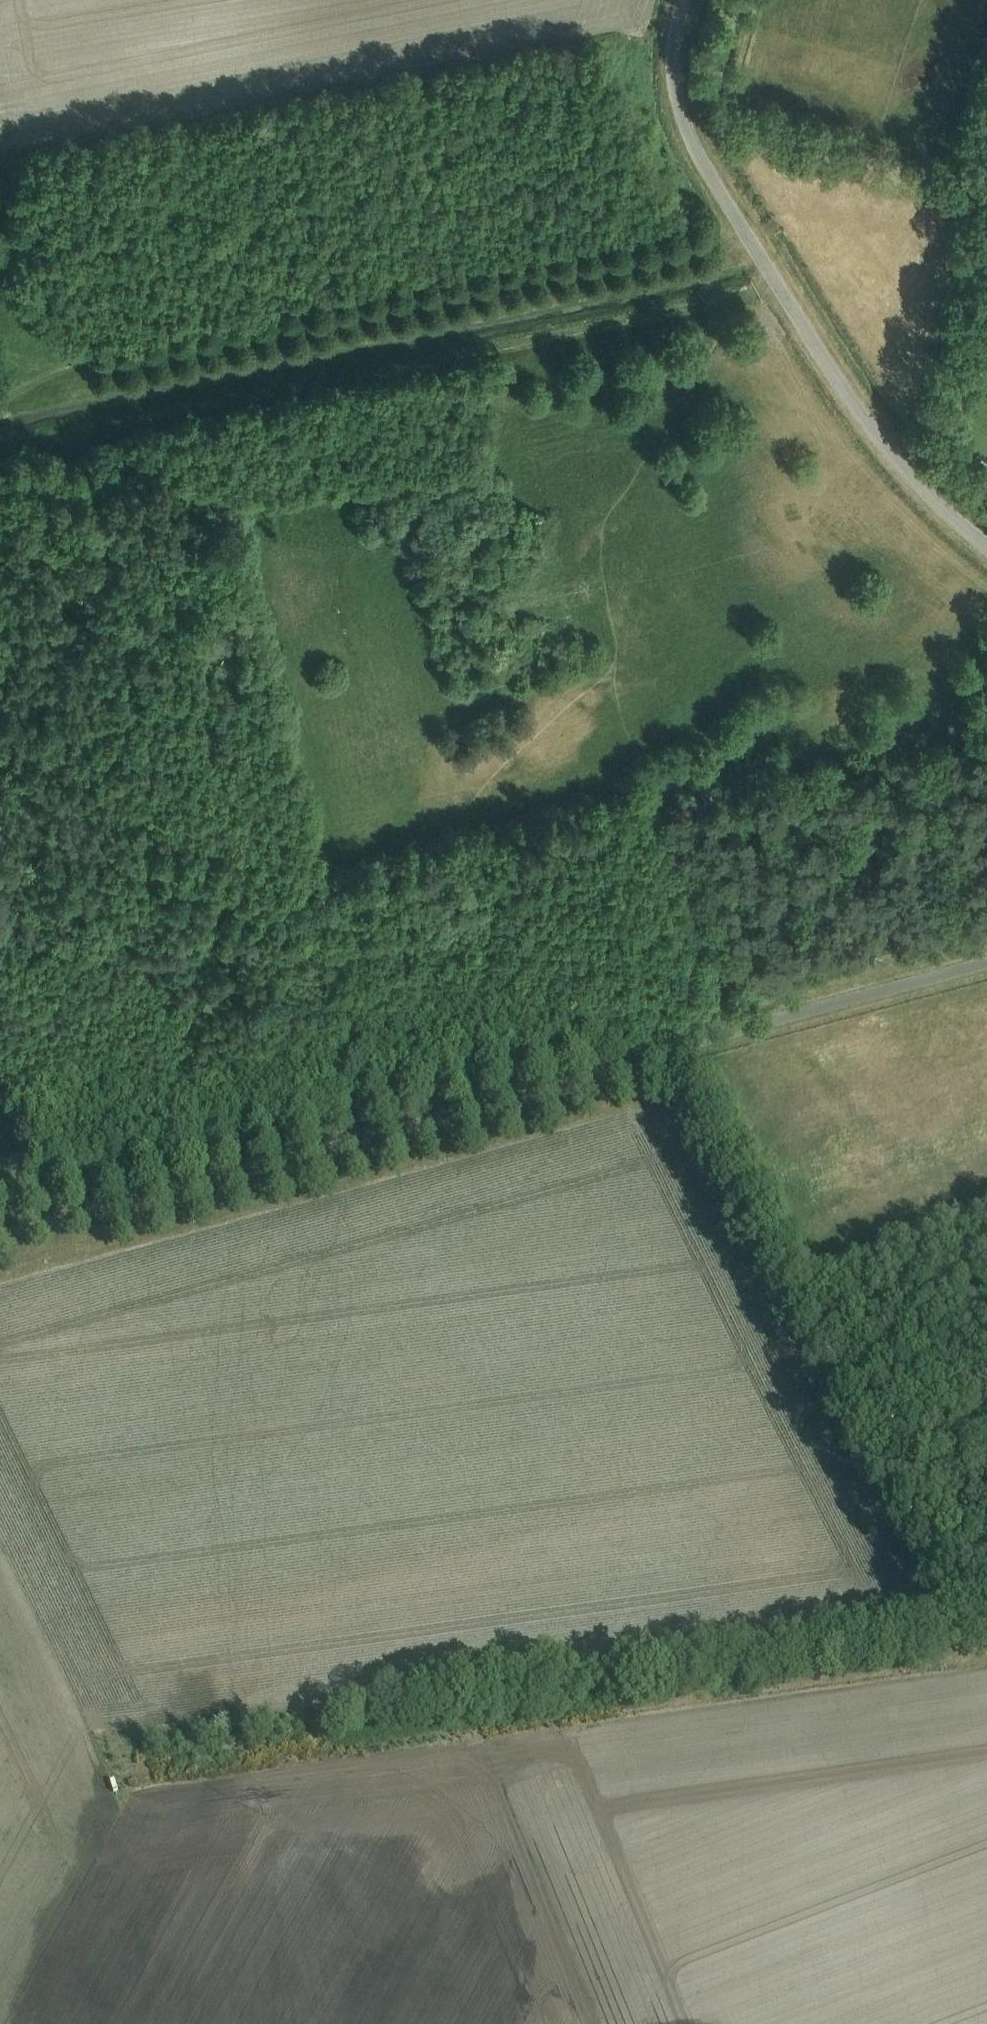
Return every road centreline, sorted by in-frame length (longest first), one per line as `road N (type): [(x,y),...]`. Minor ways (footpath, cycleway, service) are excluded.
road 1 (track): [(986,1657),(344,1746)]
road 2 (unclassified): [(986,545),(865,421),(702,165),(675,94),(685,0)]

